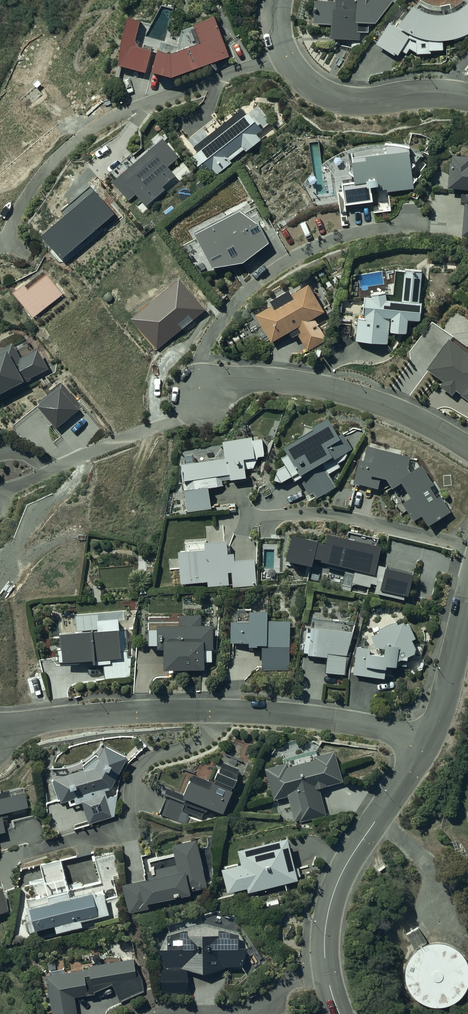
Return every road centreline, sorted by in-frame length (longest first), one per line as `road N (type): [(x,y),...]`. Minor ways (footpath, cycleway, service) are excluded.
road 1 (residential): [(428,740),(302,716),(189,710),(73,716),(0,734)]
road 2 (residential): [(339,1013),(325,961),(331,901),(428,740)]
road 3 (residential): [(467,450),(384,405),(321,385),(252,379),(197,396)]
road 4 (residential): [(467,97),(353,101),(319,91),(286,57),(277,0)]
road 5 (residential): [(428,740),(467,604)]

